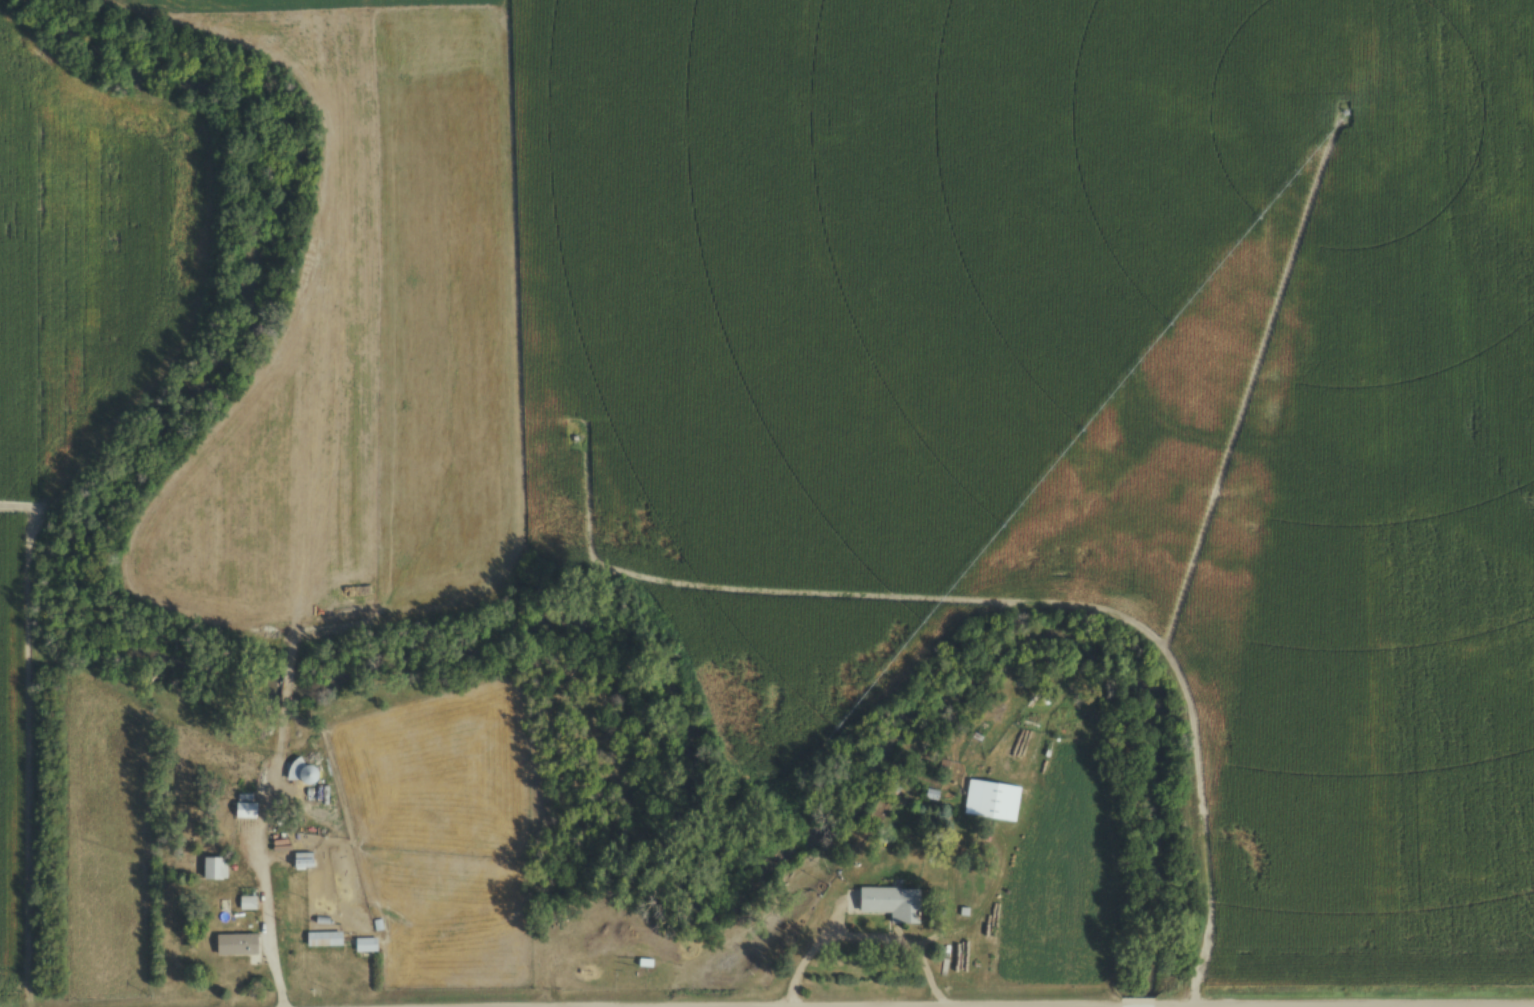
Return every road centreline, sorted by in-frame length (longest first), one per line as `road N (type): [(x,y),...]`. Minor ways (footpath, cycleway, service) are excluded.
road 1 (residential): [(1118,1006),(947,1006)]

